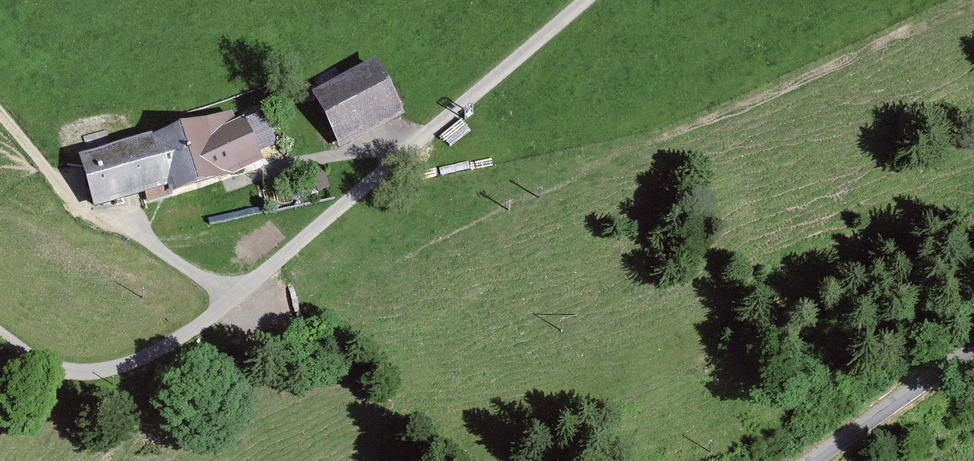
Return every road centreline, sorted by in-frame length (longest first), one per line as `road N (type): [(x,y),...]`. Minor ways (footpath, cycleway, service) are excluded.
road 1 (unclassified): [(0,335),(36,359),(84,374),(156,352),(233,299),(584,0)]
road 2 (track): [(233,299),(137,230),(86,214),(0,113)]
road 3 (unclassified): [(973,344),(810,460)]

